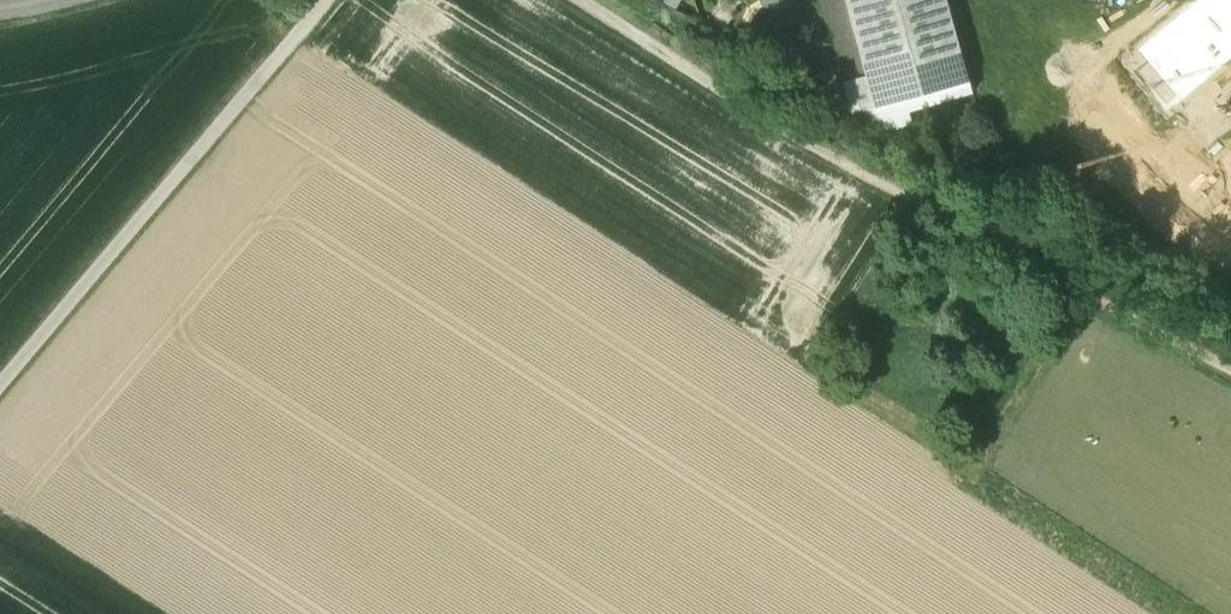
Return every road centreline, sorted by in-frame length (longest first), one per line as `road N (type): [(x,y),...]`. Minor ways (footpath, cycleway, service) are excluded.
road 1 (track): [(578,0),(1230,364)]
road 2 (track): [(0,389),(321,0)]

